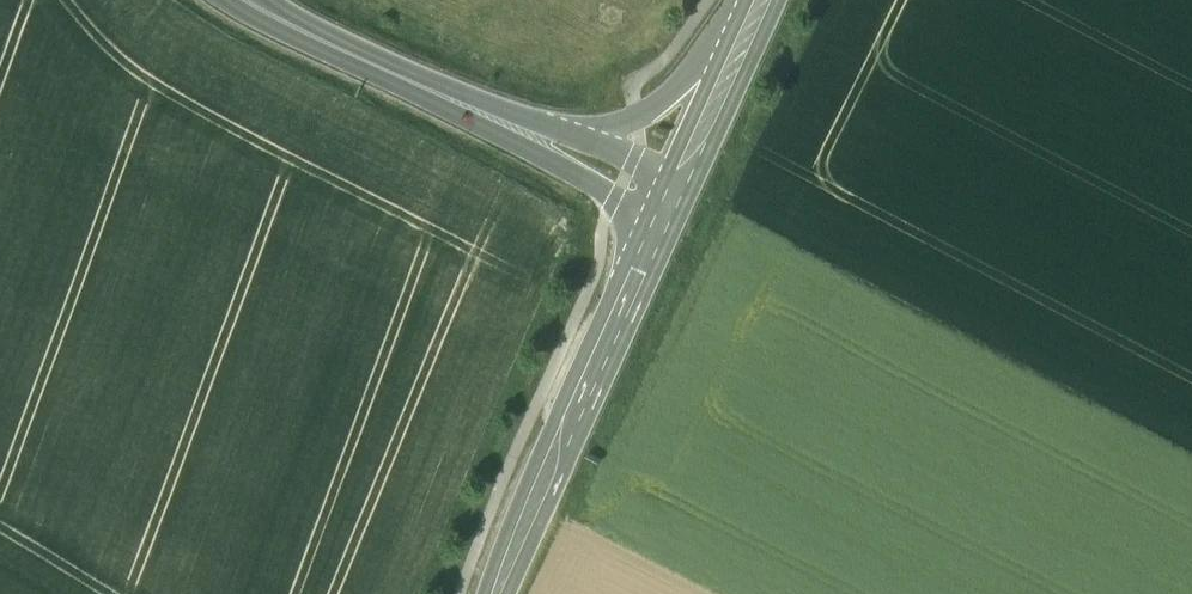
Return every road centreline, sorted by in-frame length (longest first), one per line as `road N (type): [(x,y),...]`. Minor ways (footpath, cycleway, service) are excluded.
road 1 (trunk): [(212,0),(661,227)]
road 2 (tertiary): [(496,593),(661,227)]
road 3 (trunk): [(560,133),(342,43),(267,0)]
road 4 (trunk): [(738,52),(623,125),(560,133)]
road 5 (tertiary): [(682,179),(738,52)]
road 6 (trunk): [(682,179),(560,133)]

